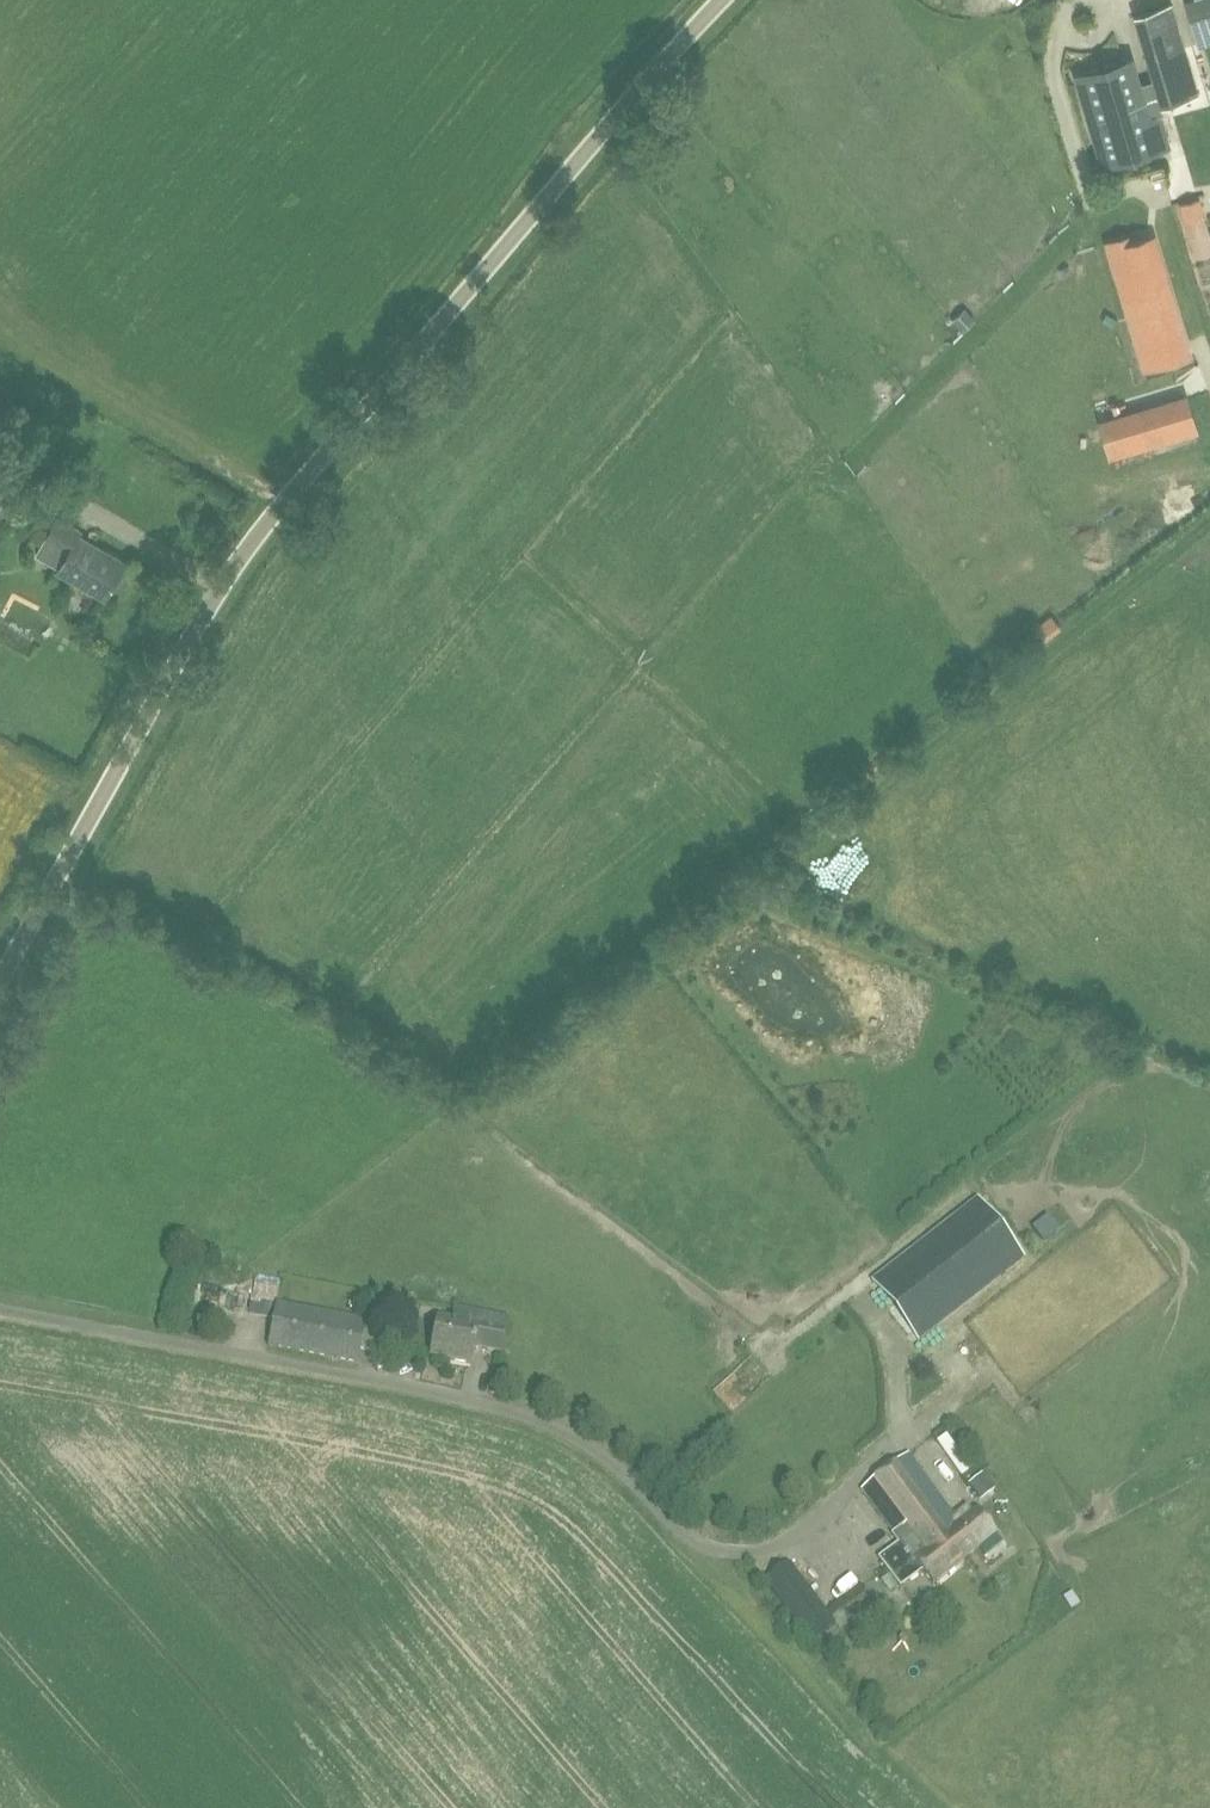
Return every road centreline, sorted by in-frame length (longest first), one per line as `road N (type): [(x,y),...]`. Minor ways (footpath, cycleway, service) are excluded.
road 1 (unclassified): [(0,982),(174,656),(262,530),(723,0)]

